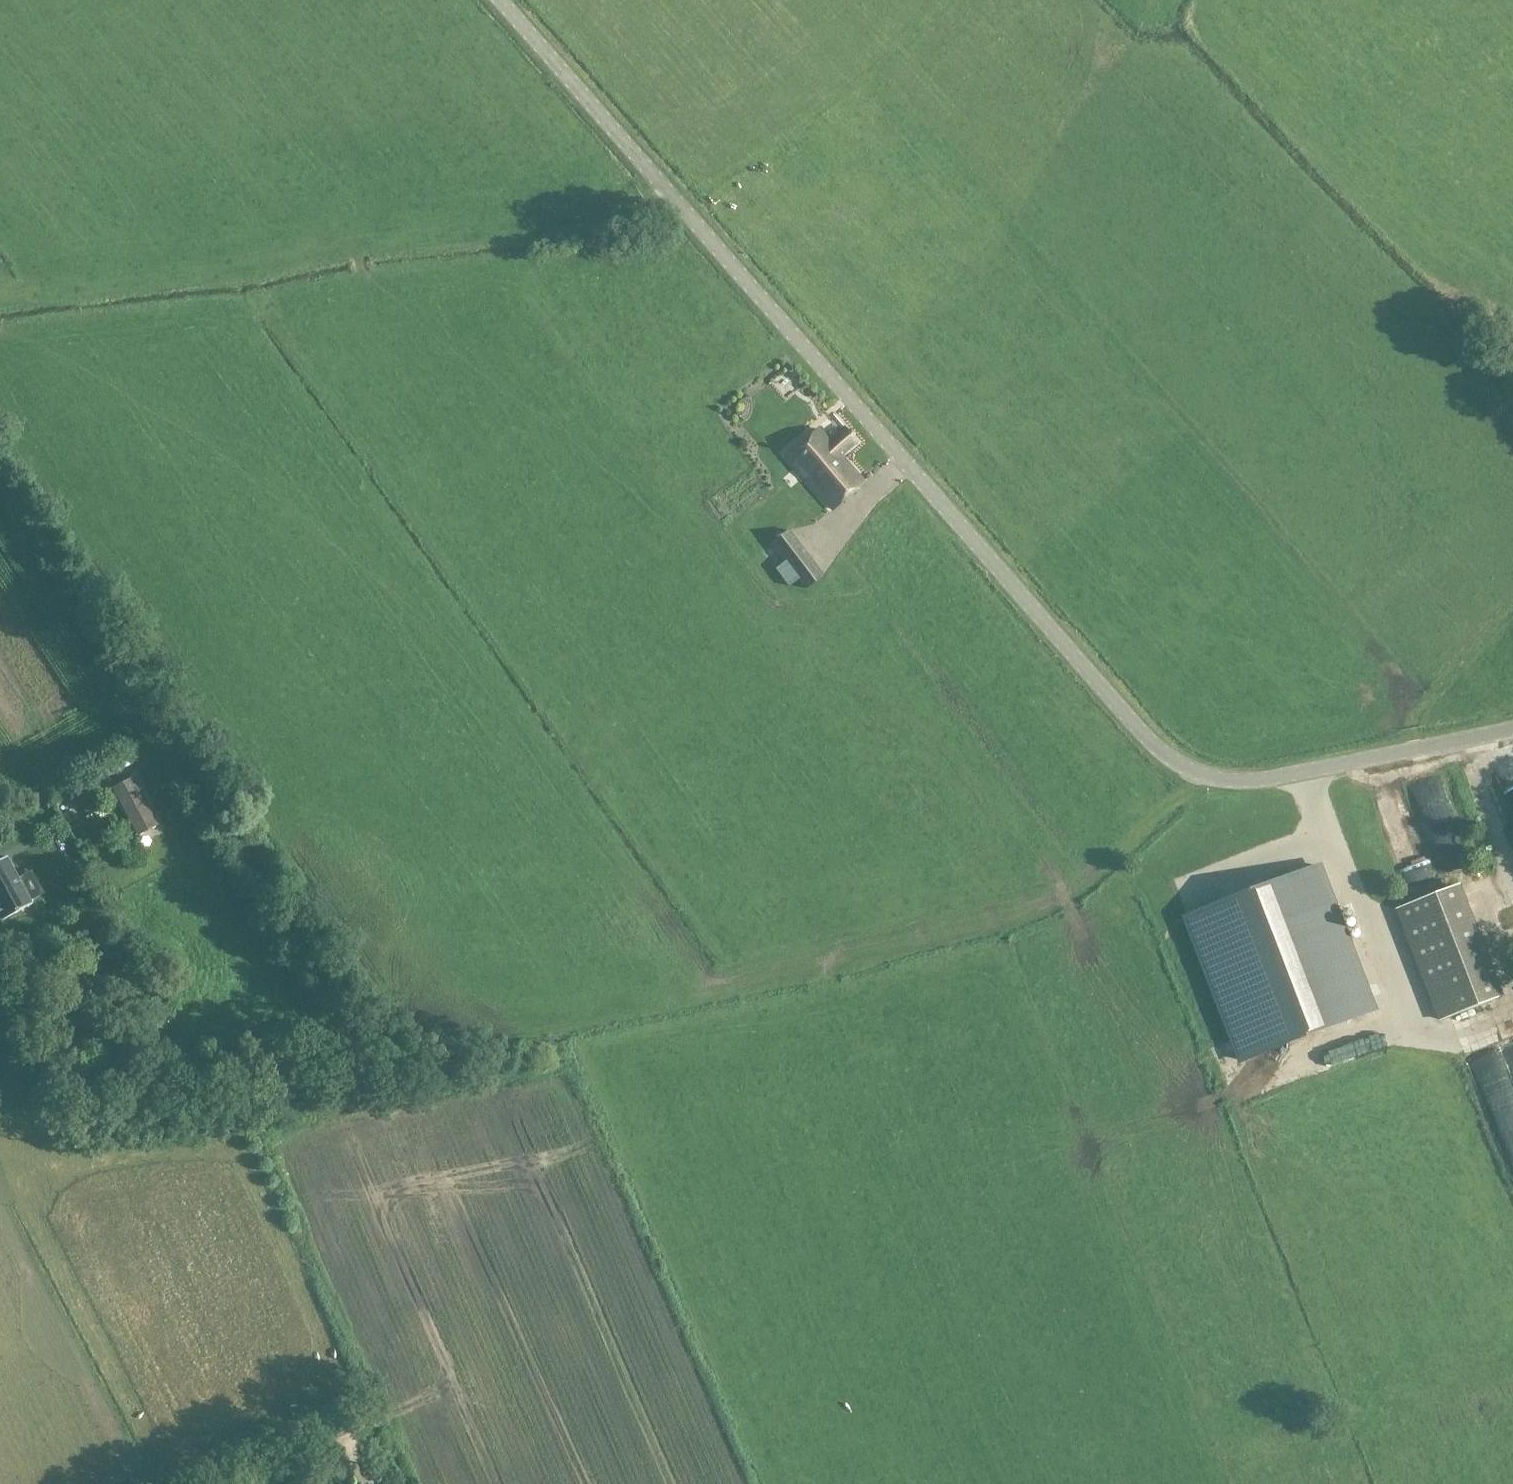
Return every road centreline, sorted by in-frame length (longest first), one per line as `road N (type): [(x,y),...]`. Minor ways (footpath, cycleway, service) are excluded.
road 1 (unclassified): [(1512,722),(1278,779),(1208,778),(1171,762),(497,0)]
road 2 (unclassified): [(370,1483),(353,1449),(274,1483)]

